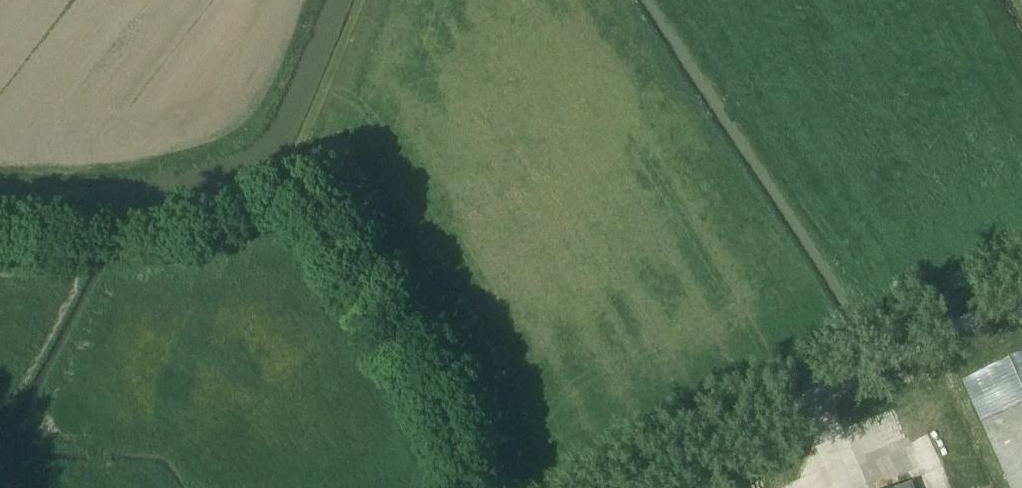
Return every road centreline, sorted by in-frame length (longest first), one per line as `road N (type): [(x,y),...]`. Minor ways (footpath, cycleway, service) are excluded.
road 1 (track): [(0,214),(159,223),(257,183),(290,189),(426,403),(447,452),(448,487)]
road 2 (unclassified): [(636,487),(703,445),(1021,288)]

